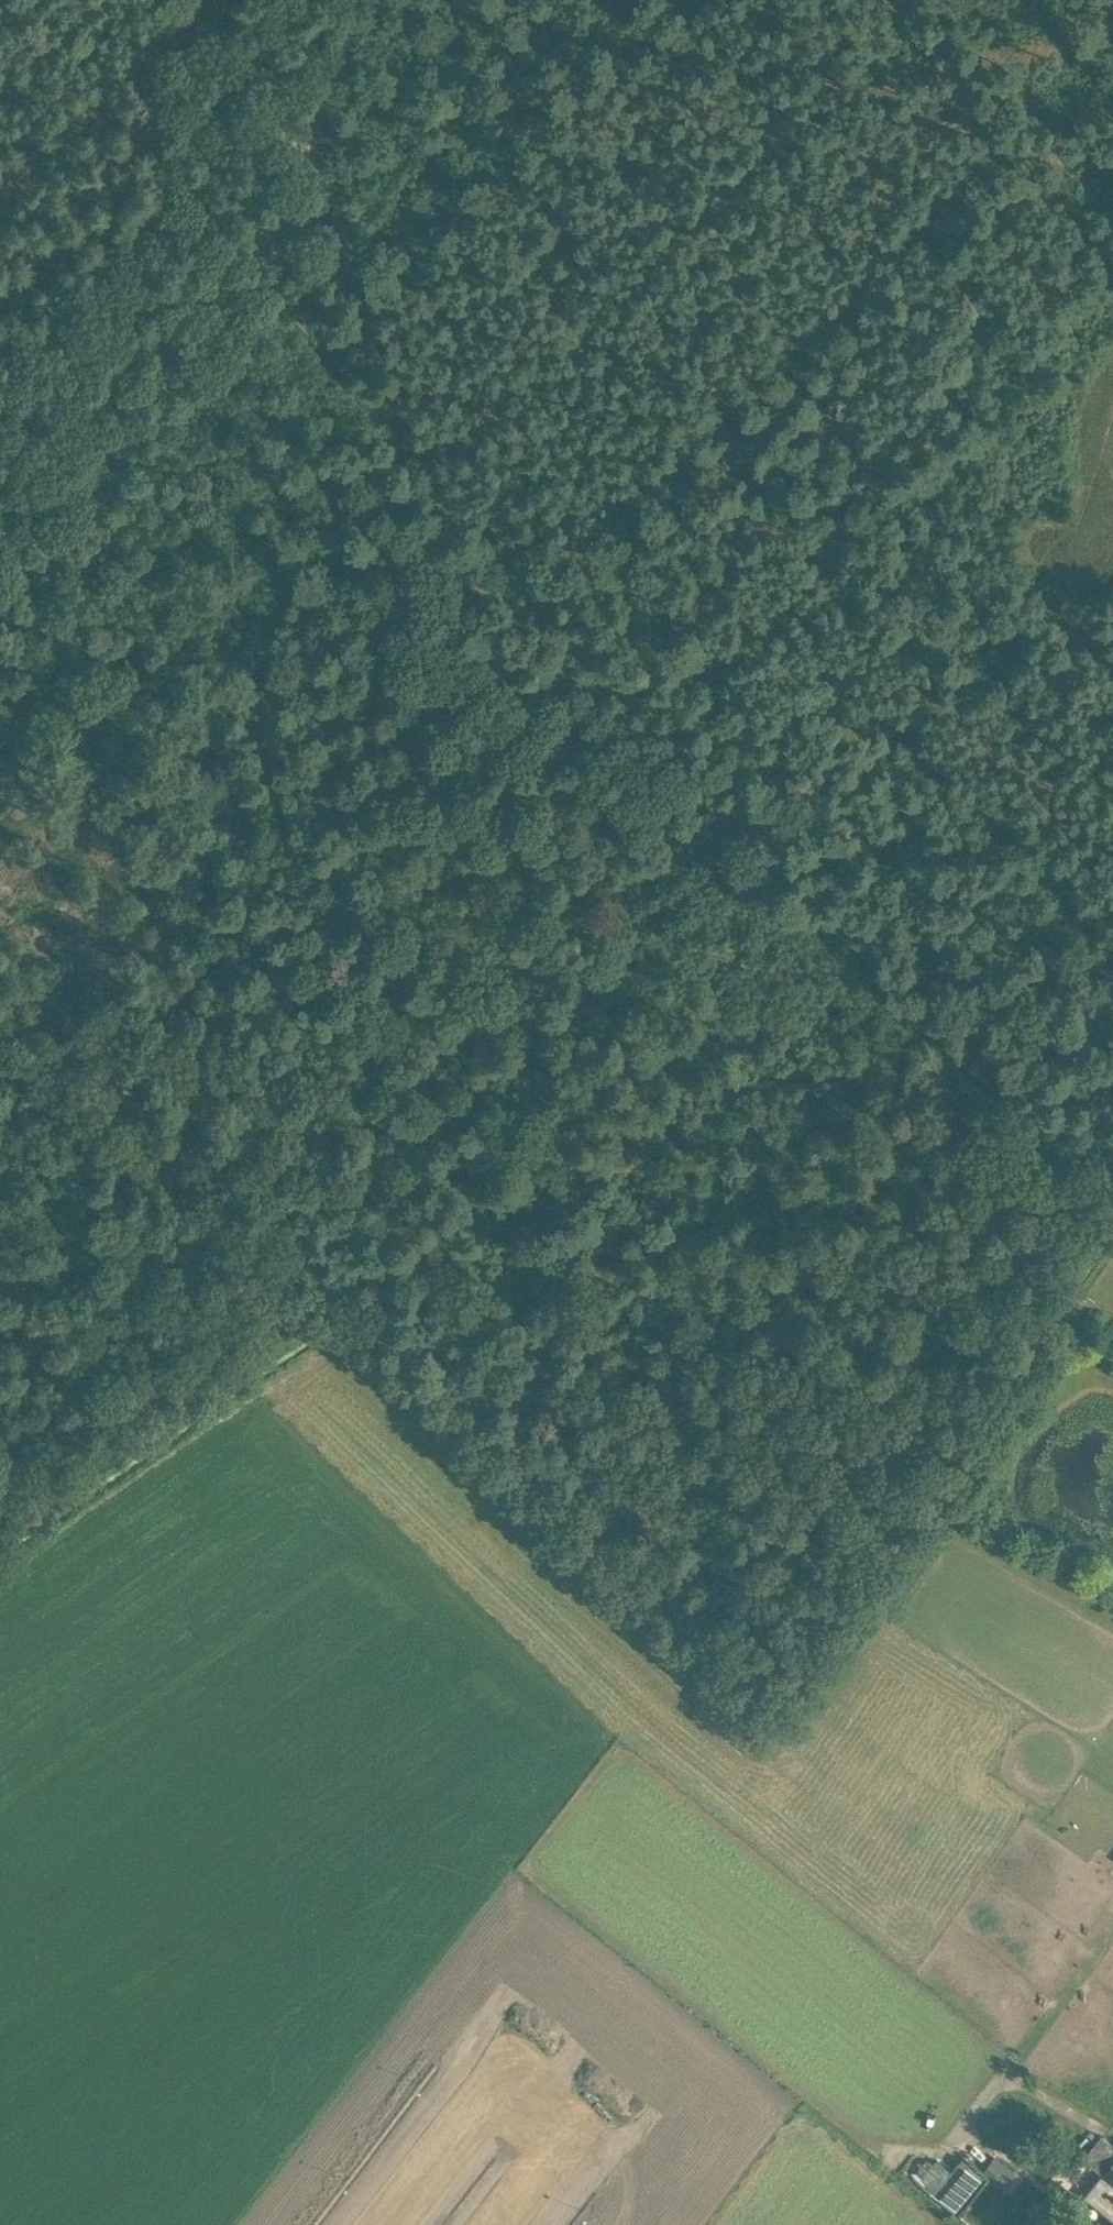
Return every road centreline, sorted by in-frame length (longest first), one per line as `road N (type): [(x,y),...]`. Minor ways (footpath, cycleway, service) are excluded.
road 1 (track): [(0,994),(301,1288),(288,1330),(0,1530)]

